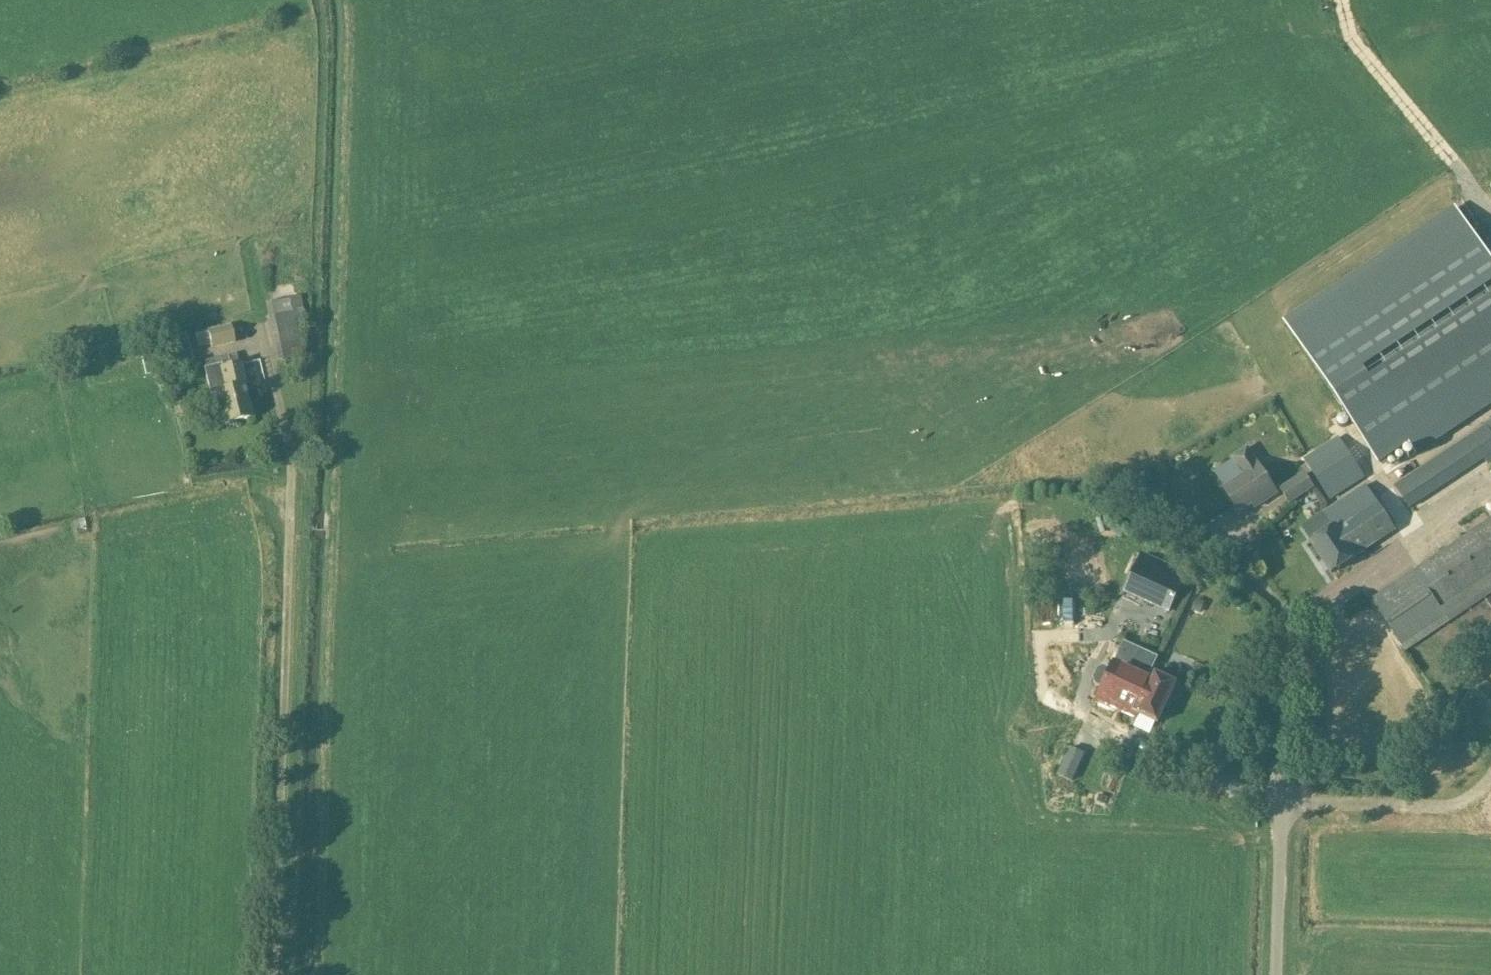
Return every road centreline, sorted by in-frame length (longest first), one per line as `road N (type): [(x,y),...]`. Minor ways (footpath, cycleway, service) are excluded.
road 1 (track): [(1339,0),(1356,44),(1460,173)]
road 2 (unclassified): [(1282,803),(1276,974)]

